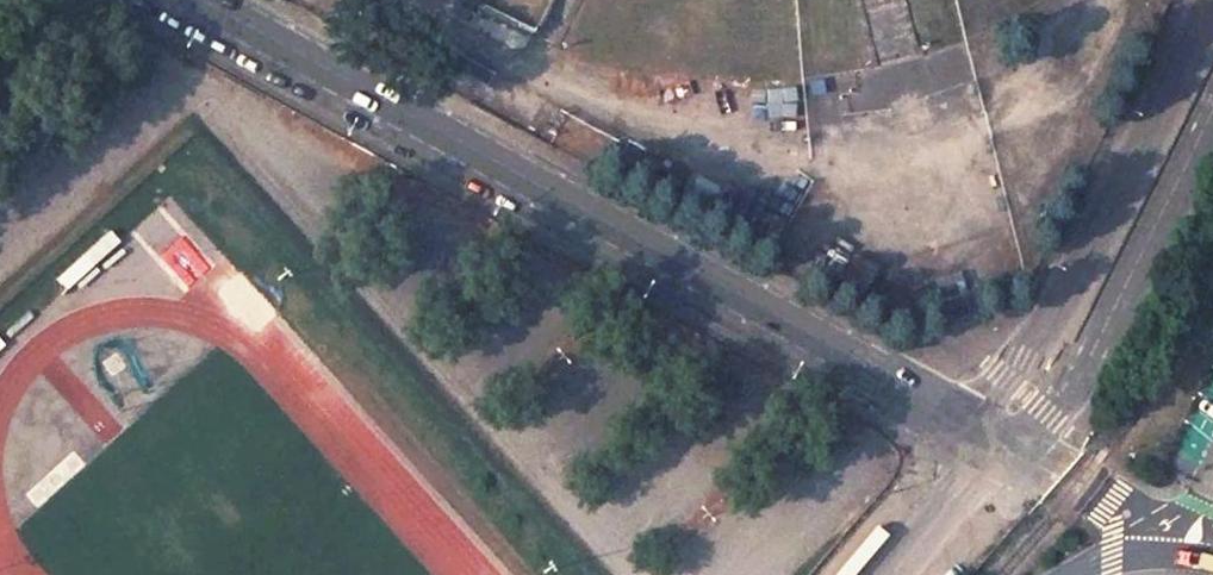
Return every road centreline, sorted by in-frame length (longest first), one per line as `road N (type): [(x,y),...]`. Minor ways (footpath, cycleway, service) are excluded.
road 1 (residential): [(200,0),(1008,433)]
road 2 (unclassified): [(1212,19),(1022,390),(1008,433)]
road 3 (unclassified): [(1008,433),(885,574)]

